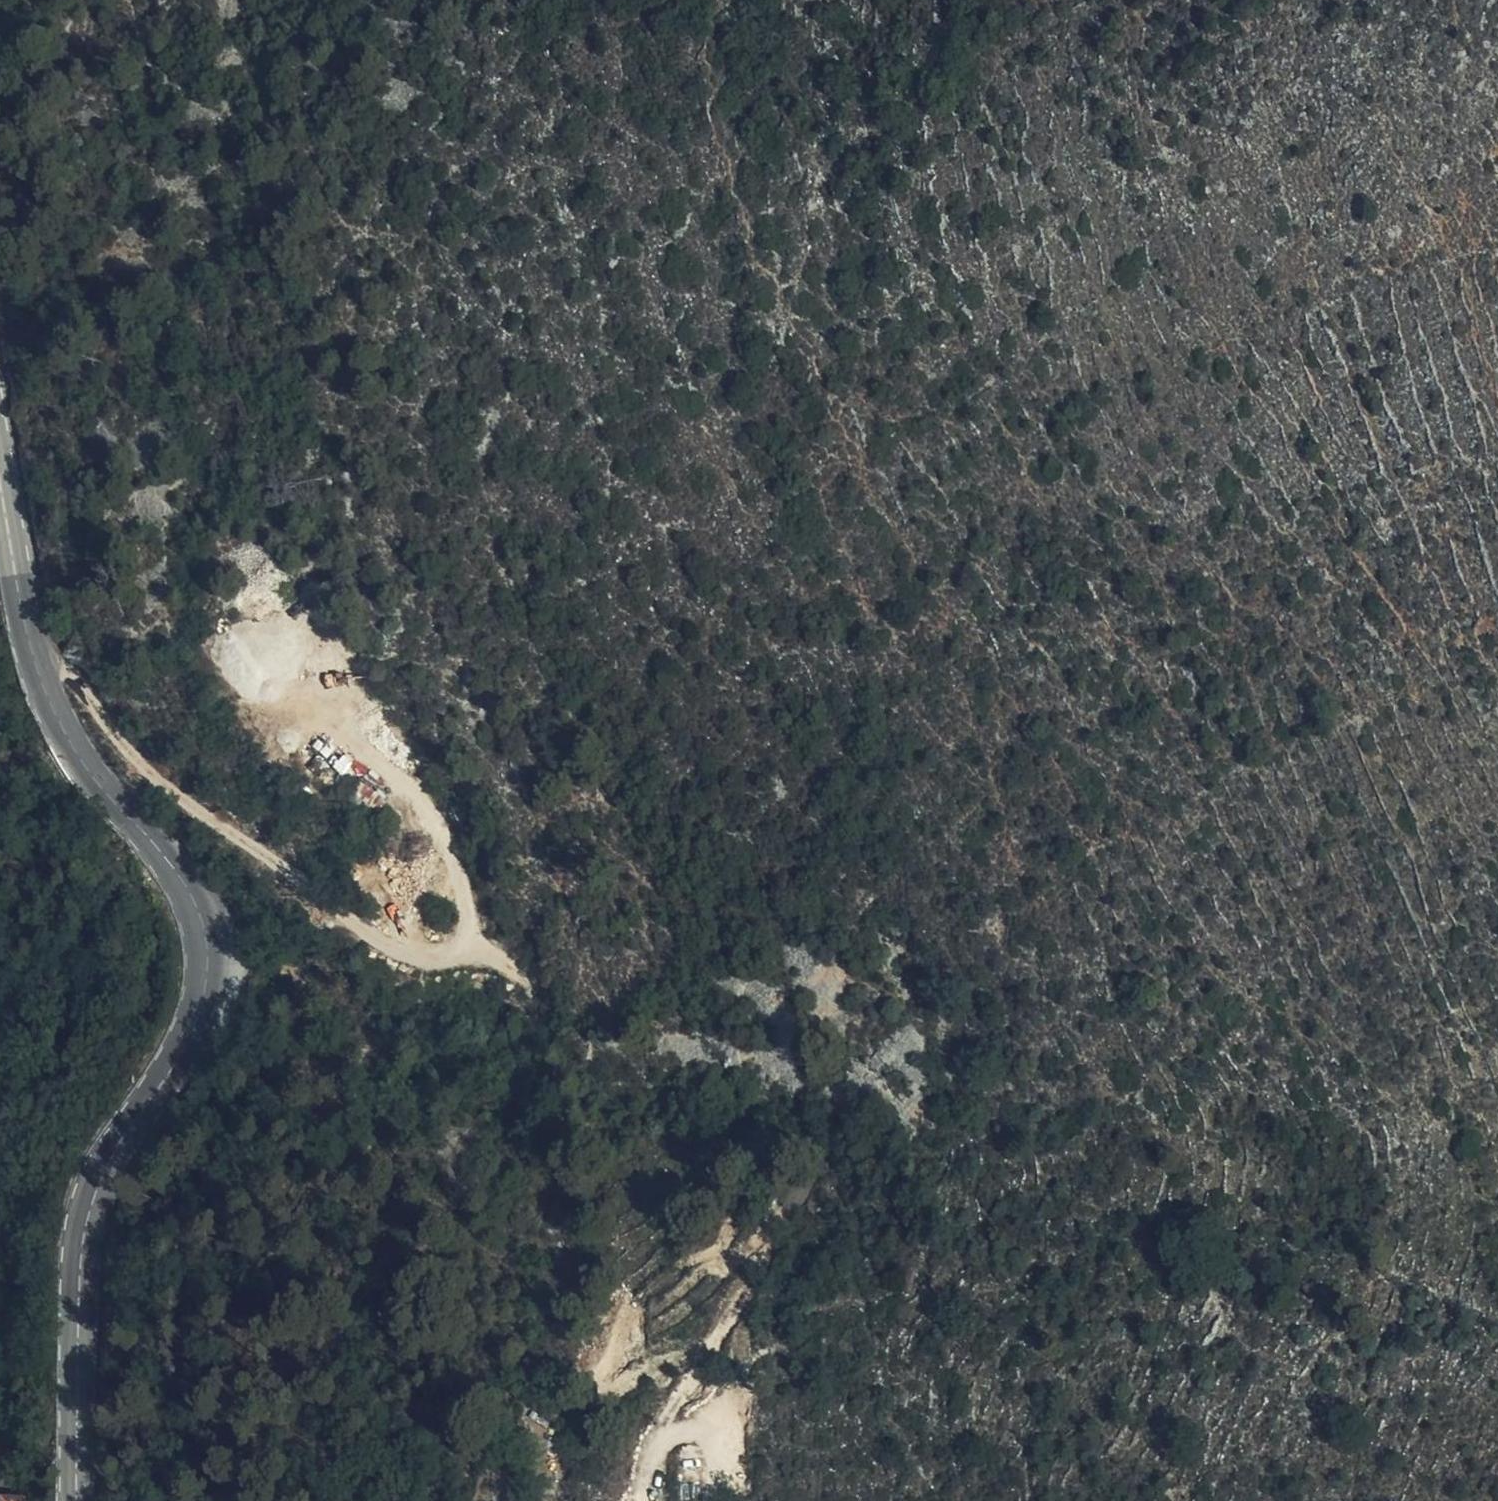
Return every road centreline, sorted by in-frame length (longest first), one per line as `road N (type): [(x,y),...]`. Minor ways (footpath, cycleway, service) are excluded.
road 1 (tertiary): [(0,477),(24,624),(53,708),(183,881),(203,933),(211,996),(191,1042),(113,1148),(90,1194),(77,1257),(72,1500)]

